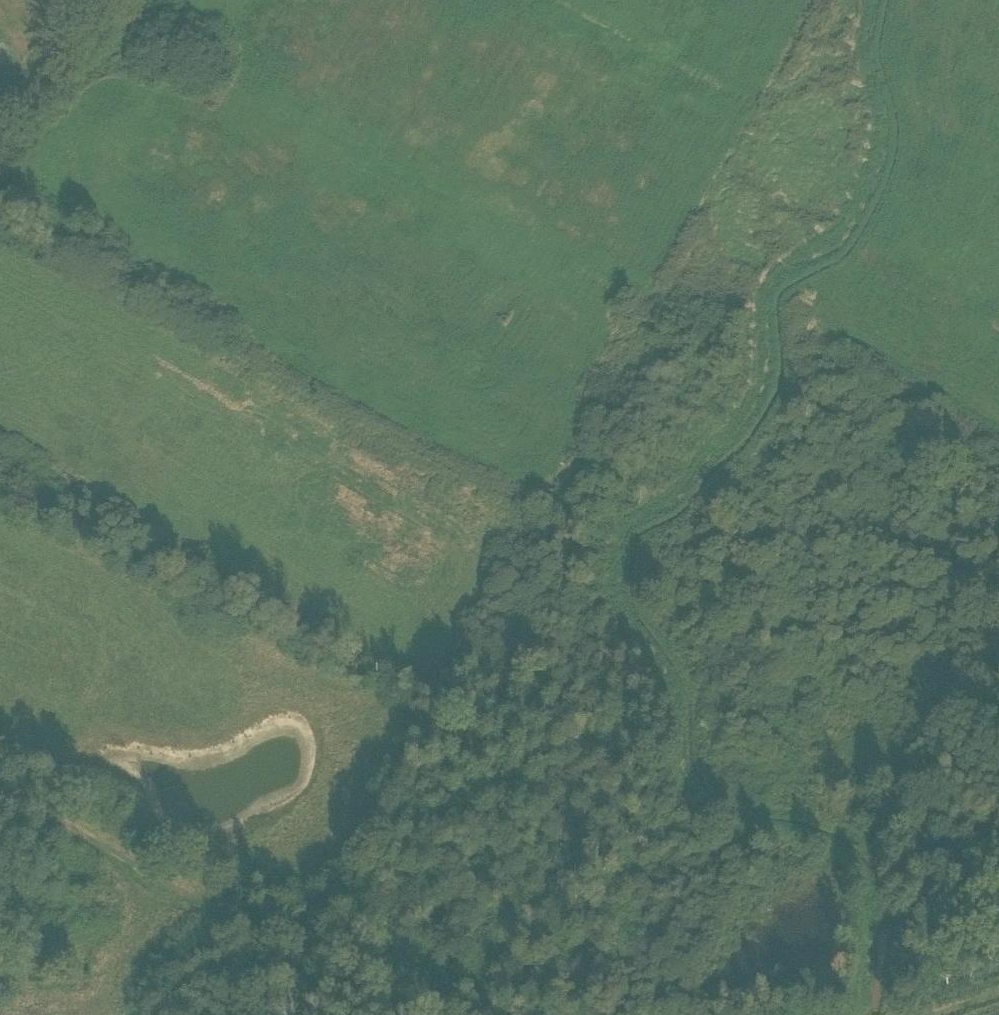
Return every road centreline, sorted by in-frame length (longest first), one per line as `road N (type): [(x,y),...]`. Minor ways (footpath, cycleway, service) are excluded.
road 1 (track): [(462,1014),(0,792)]
road 2 (track): [(91,0),(0,115)]

